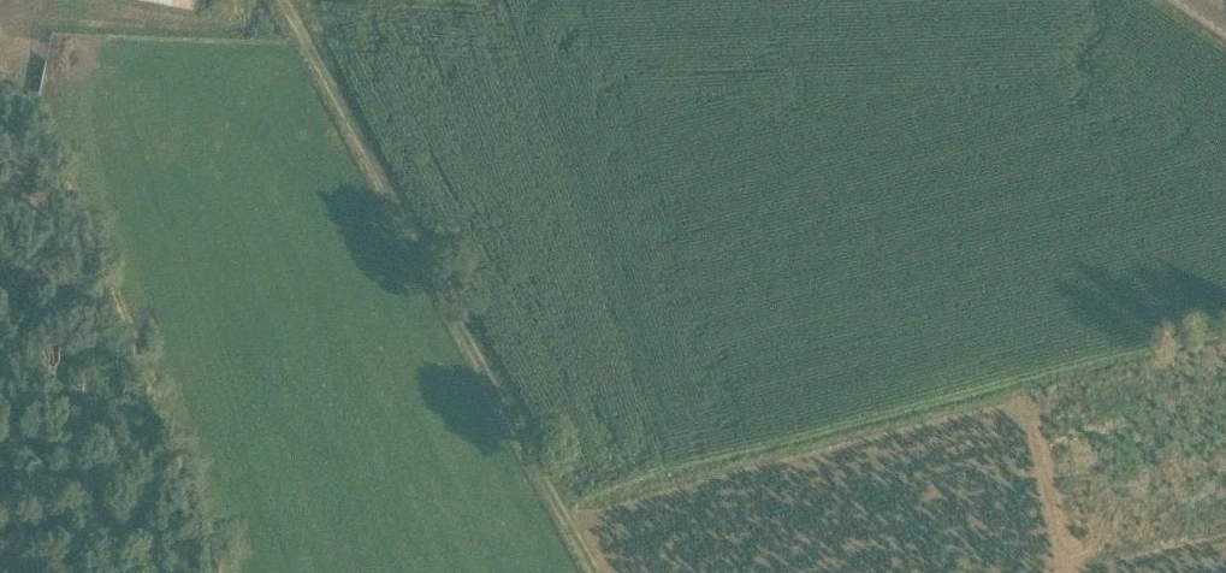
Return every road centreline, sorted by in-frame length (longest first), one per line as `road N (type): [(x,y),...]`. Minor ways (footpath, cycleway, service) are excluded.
road 1 (track): [(279,0),(593,572)]

